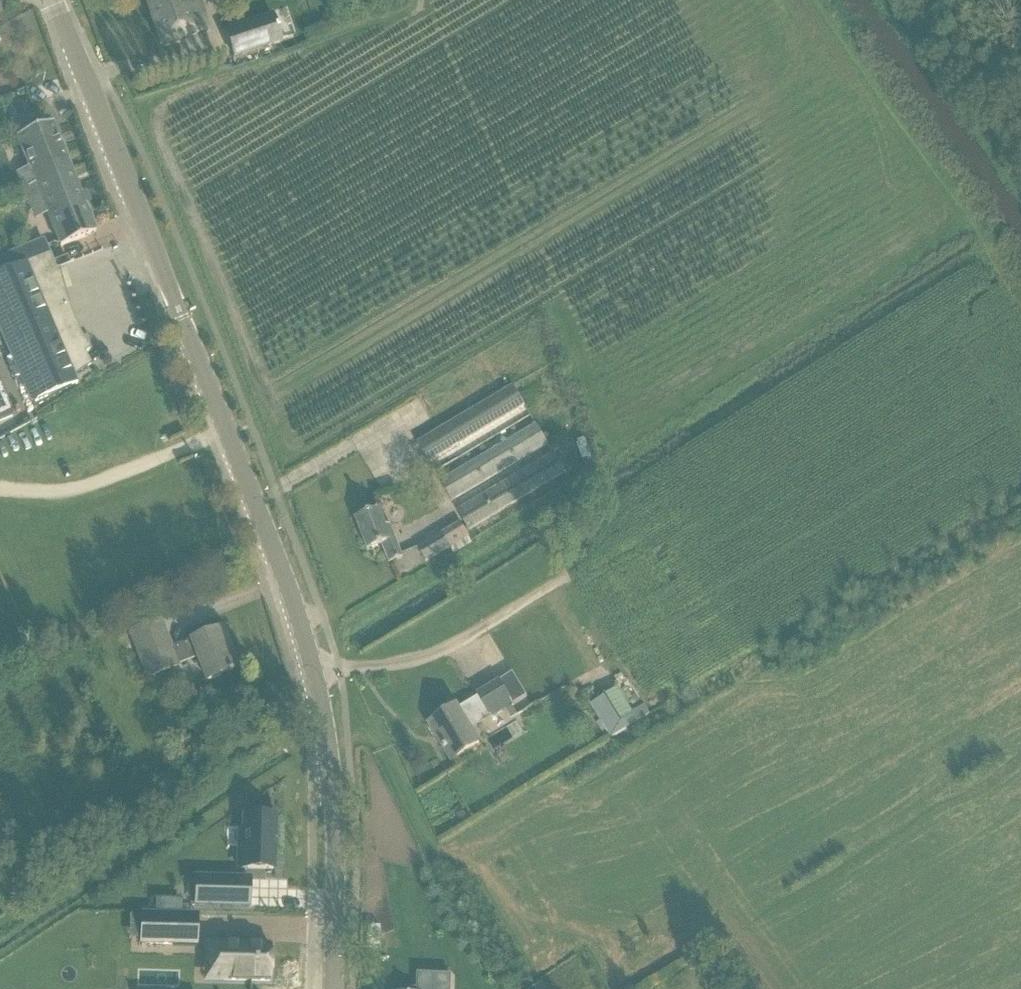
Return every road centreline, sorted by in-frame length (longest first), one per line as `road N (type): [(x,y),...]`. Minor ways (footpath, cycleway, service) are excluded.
road 1 (tertiary): [(331,988),(328,733),(306,638),(55,0)]
road 2 (track): [(1020,169),(899,0)]

